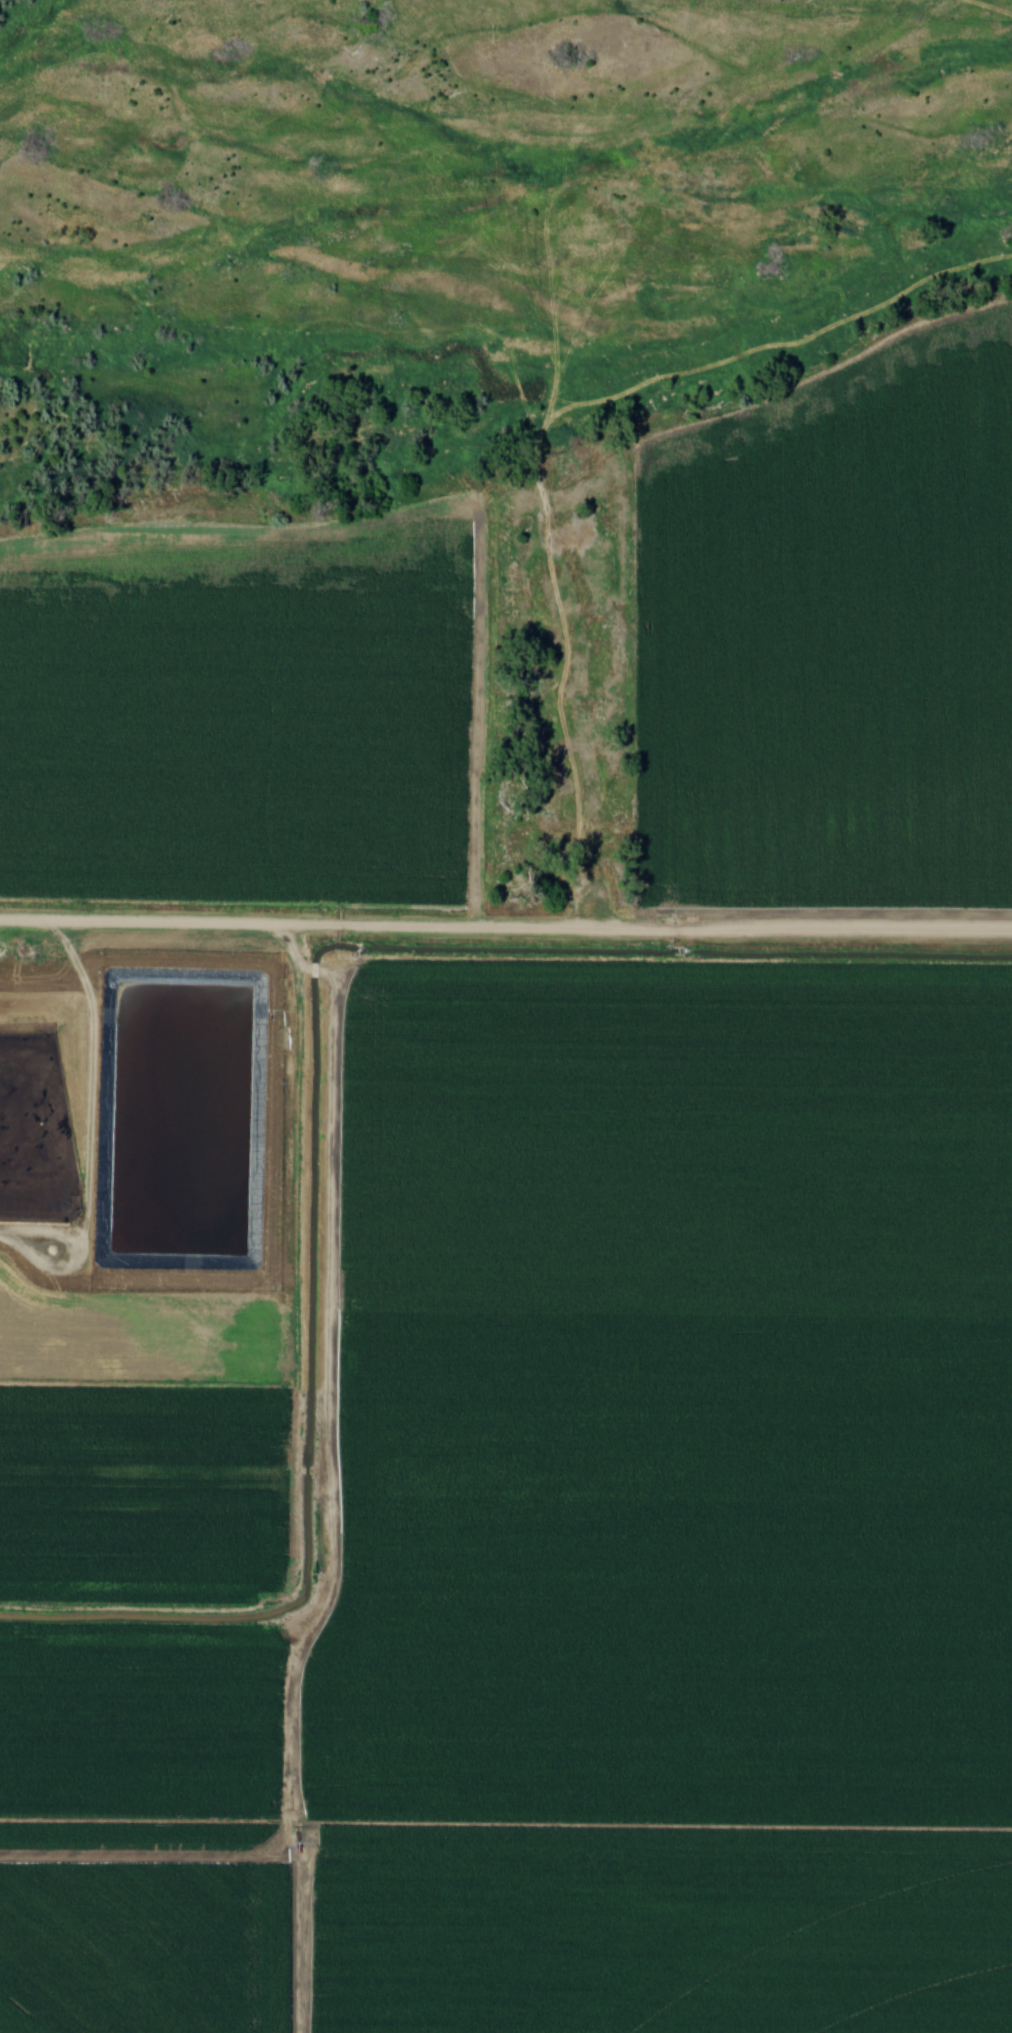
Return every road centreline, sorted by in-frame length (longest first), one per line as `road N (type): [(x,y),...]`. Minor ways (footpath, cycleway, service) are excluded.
road 1 (residential): [(0,920),(1011,930)]

